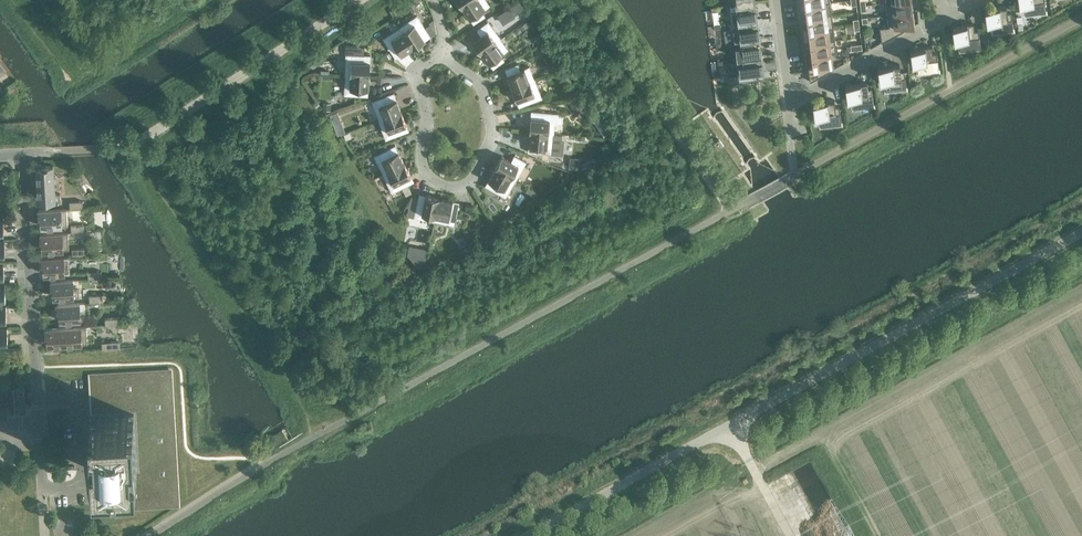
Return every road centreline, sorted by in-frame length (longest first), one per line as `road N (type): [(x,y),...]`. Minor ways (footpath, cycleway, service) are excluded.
road 1 (tertiary): [(528,535),(1081,233)]
road 2 (residential): [(446,58),(418,79),(427,116),(426,173),(453,190),(478,179),(494,129),(483,90),(459,70)]
road 3 (residential): [(37,401),(23,155)]
road 4 (residential): [(789,103),(942,20)]

